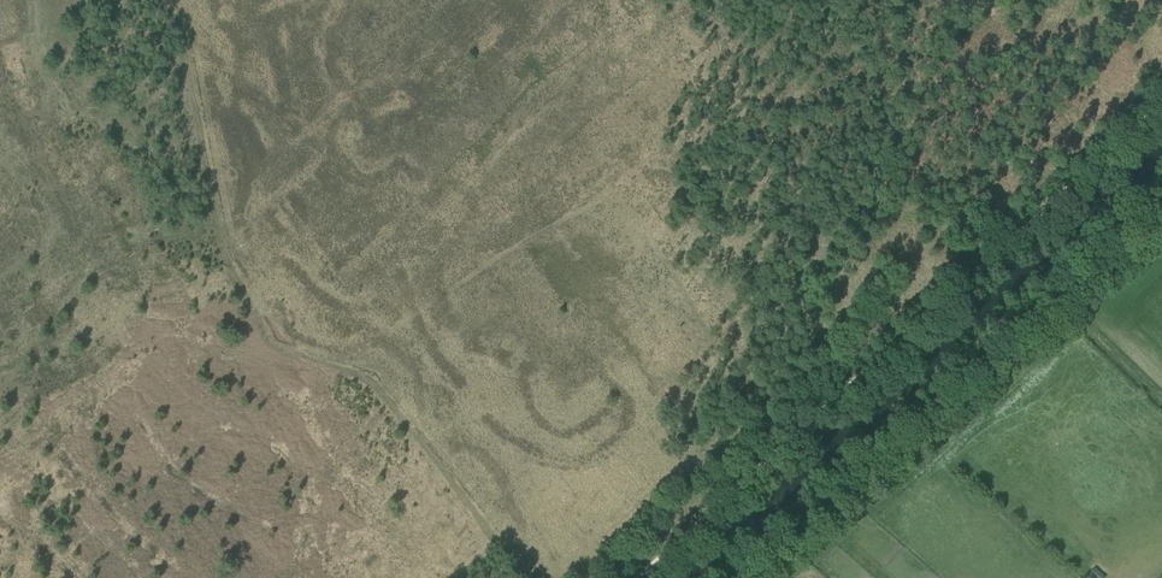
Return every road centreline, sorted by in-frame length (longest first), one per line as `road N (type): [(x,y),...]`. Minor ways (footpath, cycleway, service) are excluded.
road 1 (track): [(640,577),(1161,107)]

